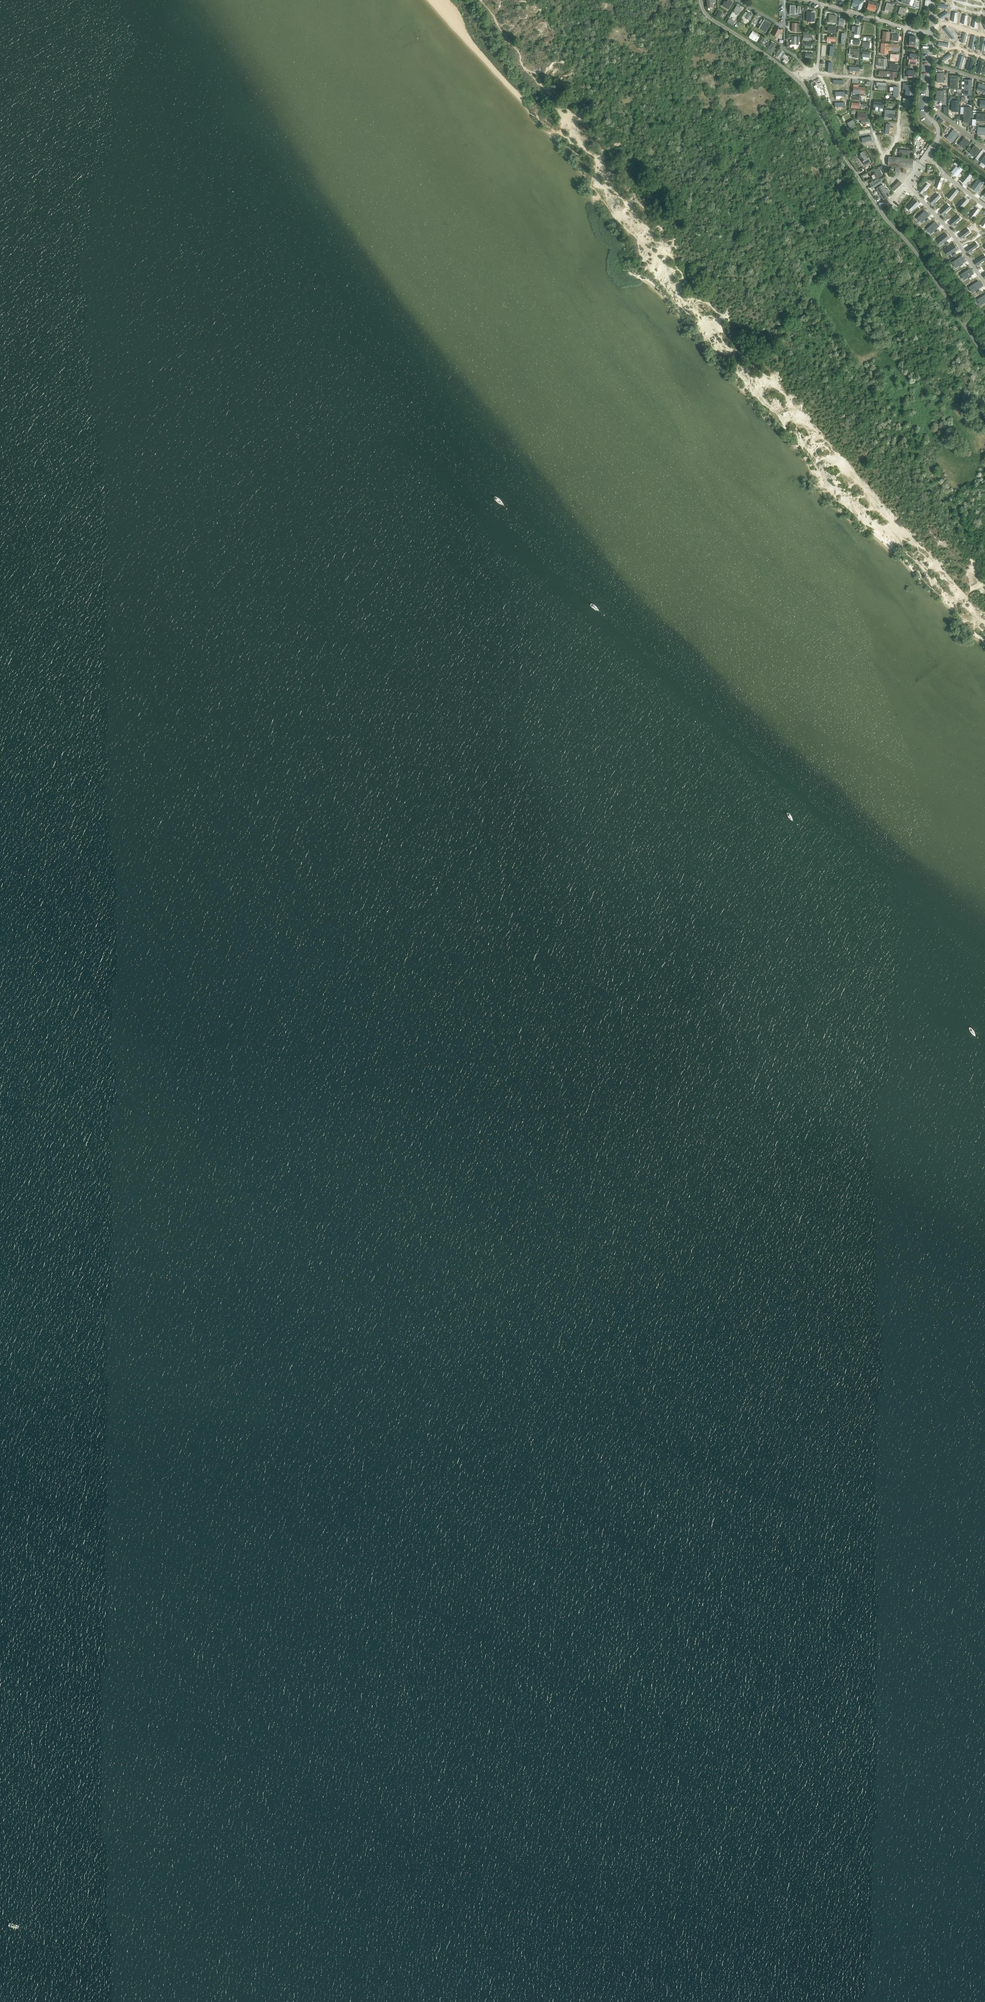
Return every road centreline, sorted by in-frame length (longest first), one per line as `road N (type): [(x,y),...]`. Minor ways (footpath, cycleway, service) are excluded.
road 1 (unclassified): [(984,356),(802,84),(707,14),(701,0)]

